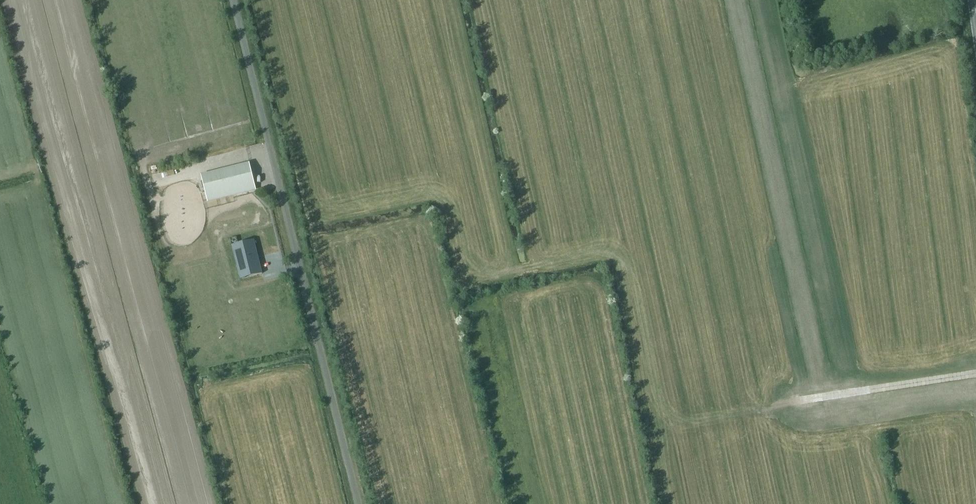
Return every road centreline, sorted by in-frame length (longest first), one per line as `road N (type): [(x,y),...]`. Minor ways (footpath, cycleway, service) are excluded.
road 1 (unclassified): [(232,0),(359,503)]

